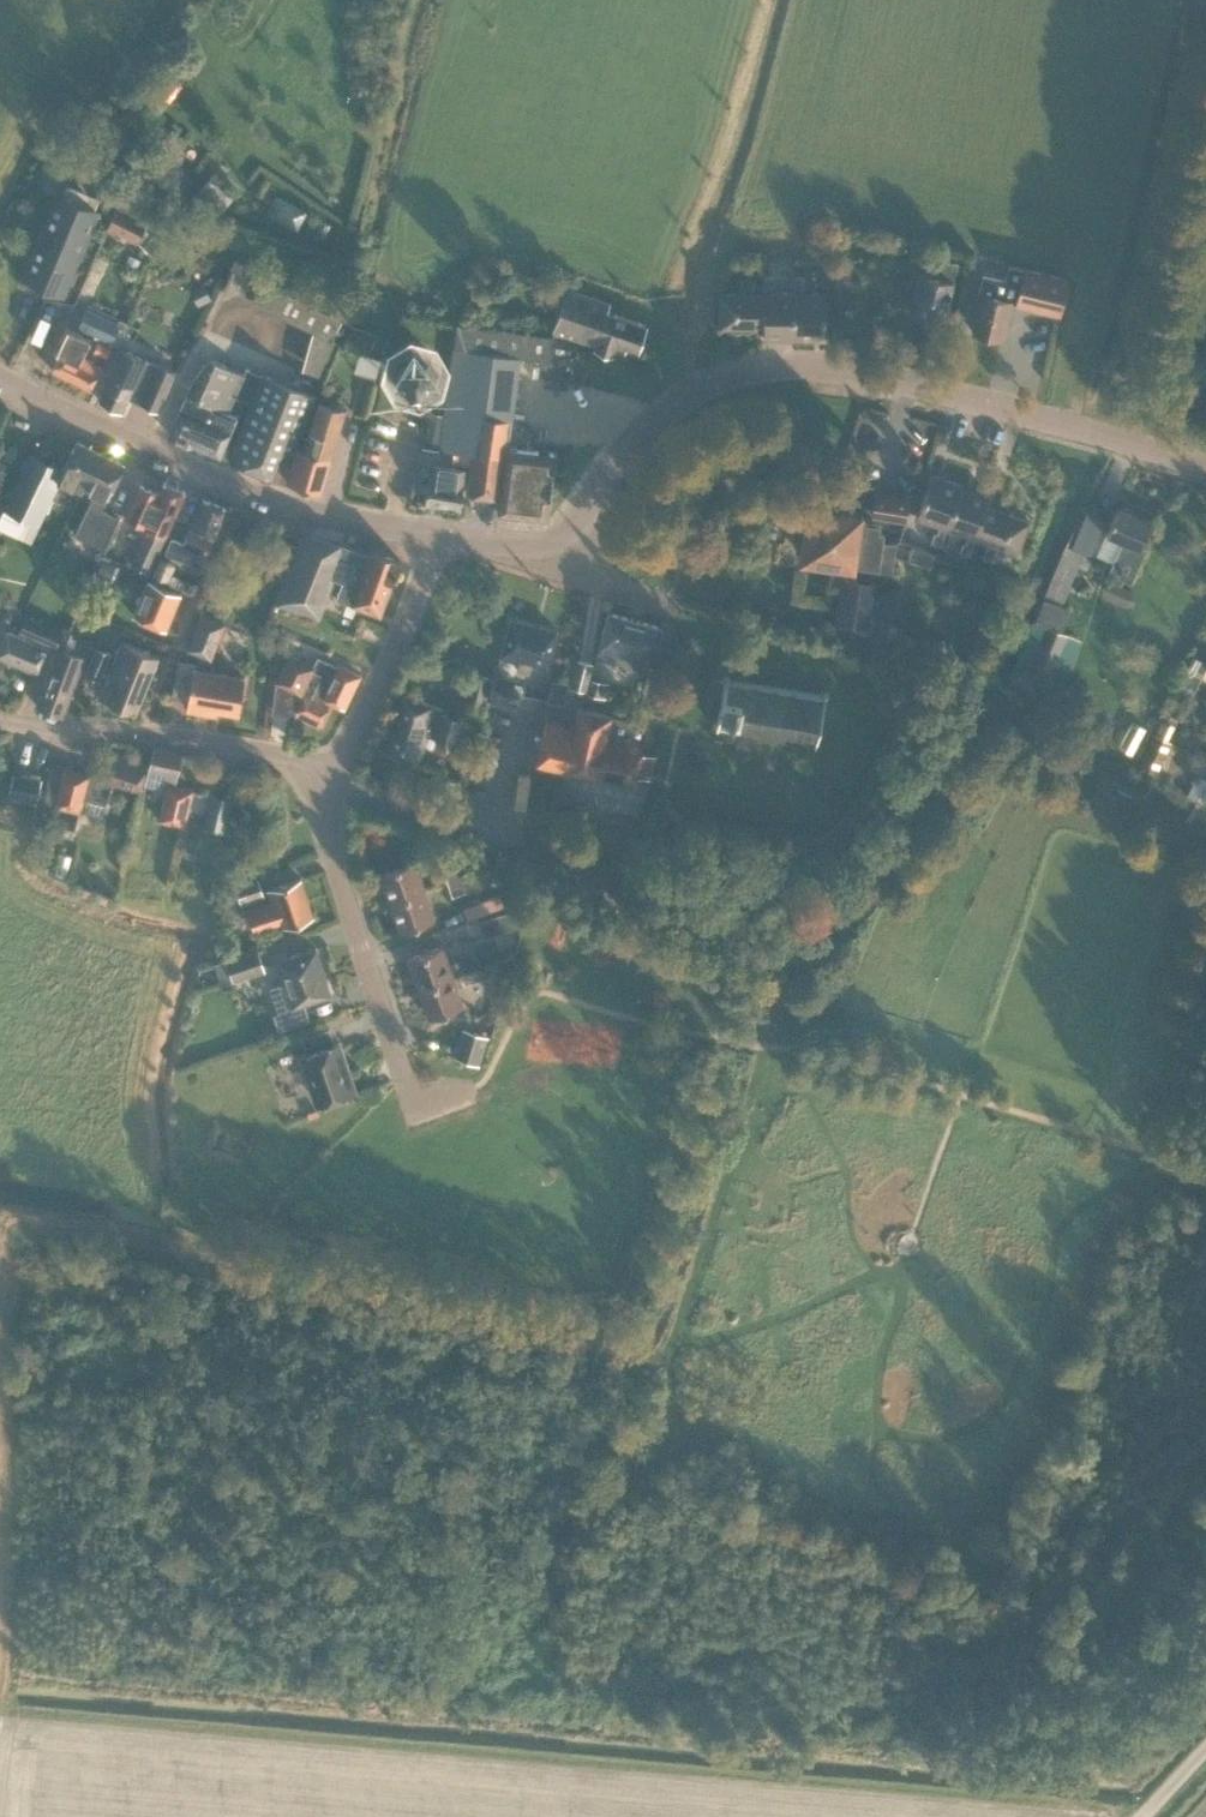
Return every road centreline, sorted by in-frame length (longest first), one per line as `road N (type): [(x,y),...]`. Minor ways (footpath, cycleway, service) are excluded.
road 1 (tertiary): [(1205,466),(877,369),(787,358),(734,367),(671,399),(625,448),(563,540),(536,547)]
road 2 (tertiary): [(447,531),(275,498),(134,442),(0,373)]
road 3 (residential): [(341,766),(327,839),(415,1103),(479,1081)]
road 4 (unclassified): [(0,719),(216,737),(341,766)]
road 5 (unclassified): [(341,766),(447,531)]
road 6 (residential): [(536,547),(663,601)]

